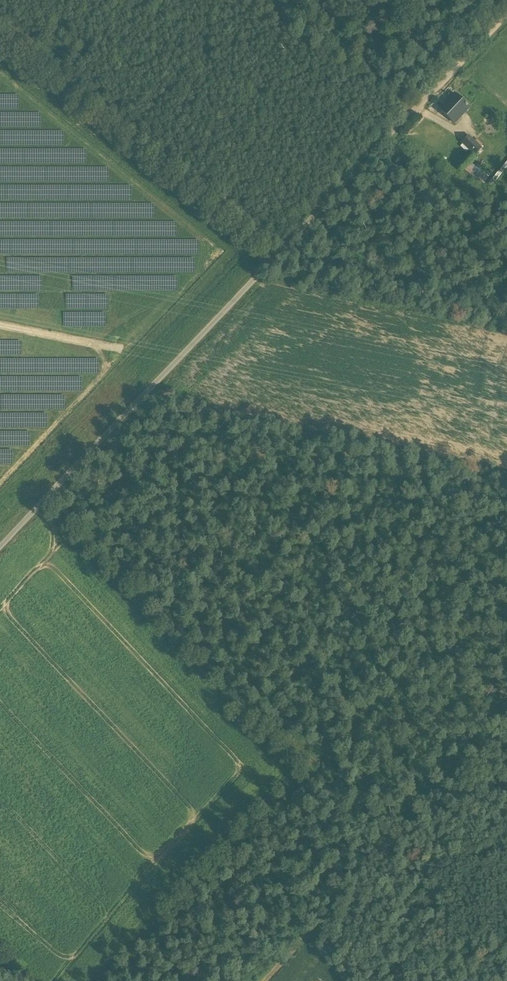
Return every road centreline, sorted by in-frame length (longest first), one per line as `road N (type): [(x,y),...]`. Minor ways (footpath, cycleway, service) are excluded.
road 1 (track): [(0,549),(506,15)]
road 2 (track): [(306,935),(506,732)]

